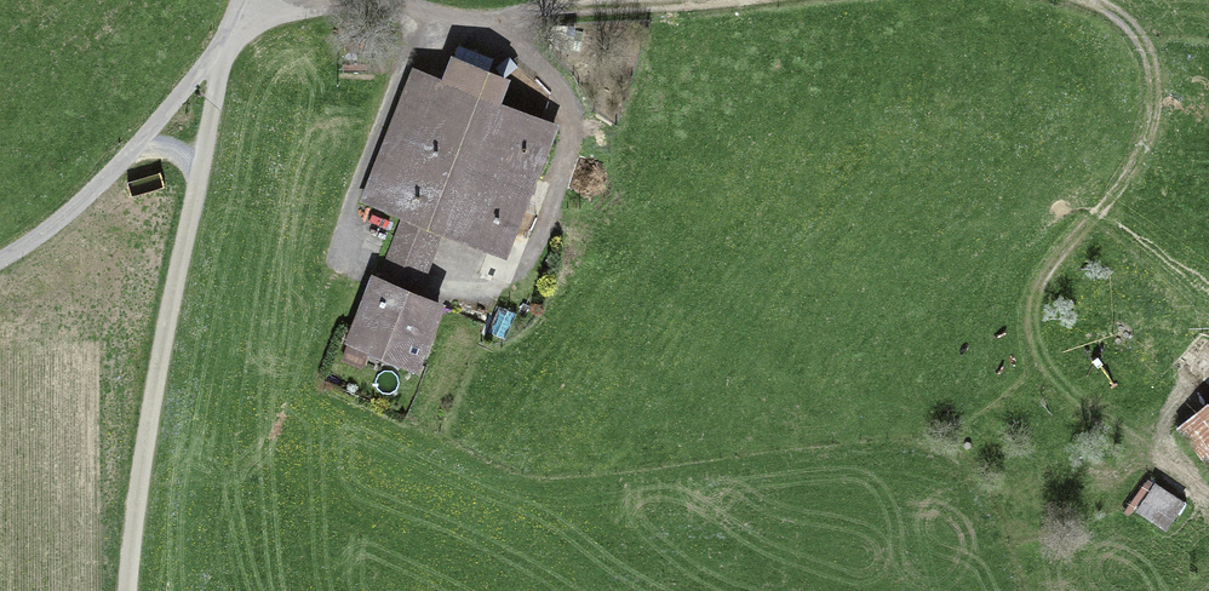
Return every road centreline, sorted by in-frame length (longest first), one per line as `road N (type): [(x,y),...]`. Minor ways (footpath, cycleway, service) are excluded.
road 1 (track): [(1208,494),(1074,399),(1038,356),(1030,328),(1048,274),(1124,187),(1152,128),(1154,65),(1141,37),(1119,13),(1089,0)]
road 2 (track): [(127,590),(166,325),(230,33)]
road 3 (residential): [(243,0),(230,33),(133,151),(75,209),(0,262)]
road 4 (track): [(524,283),(572,161),(571,115),(552,83),(486,27)]
road 5 (track): [(486,27),(355,2),(261,17),(230,33)]
road 6 (track): [(716,0),(486,27)]

